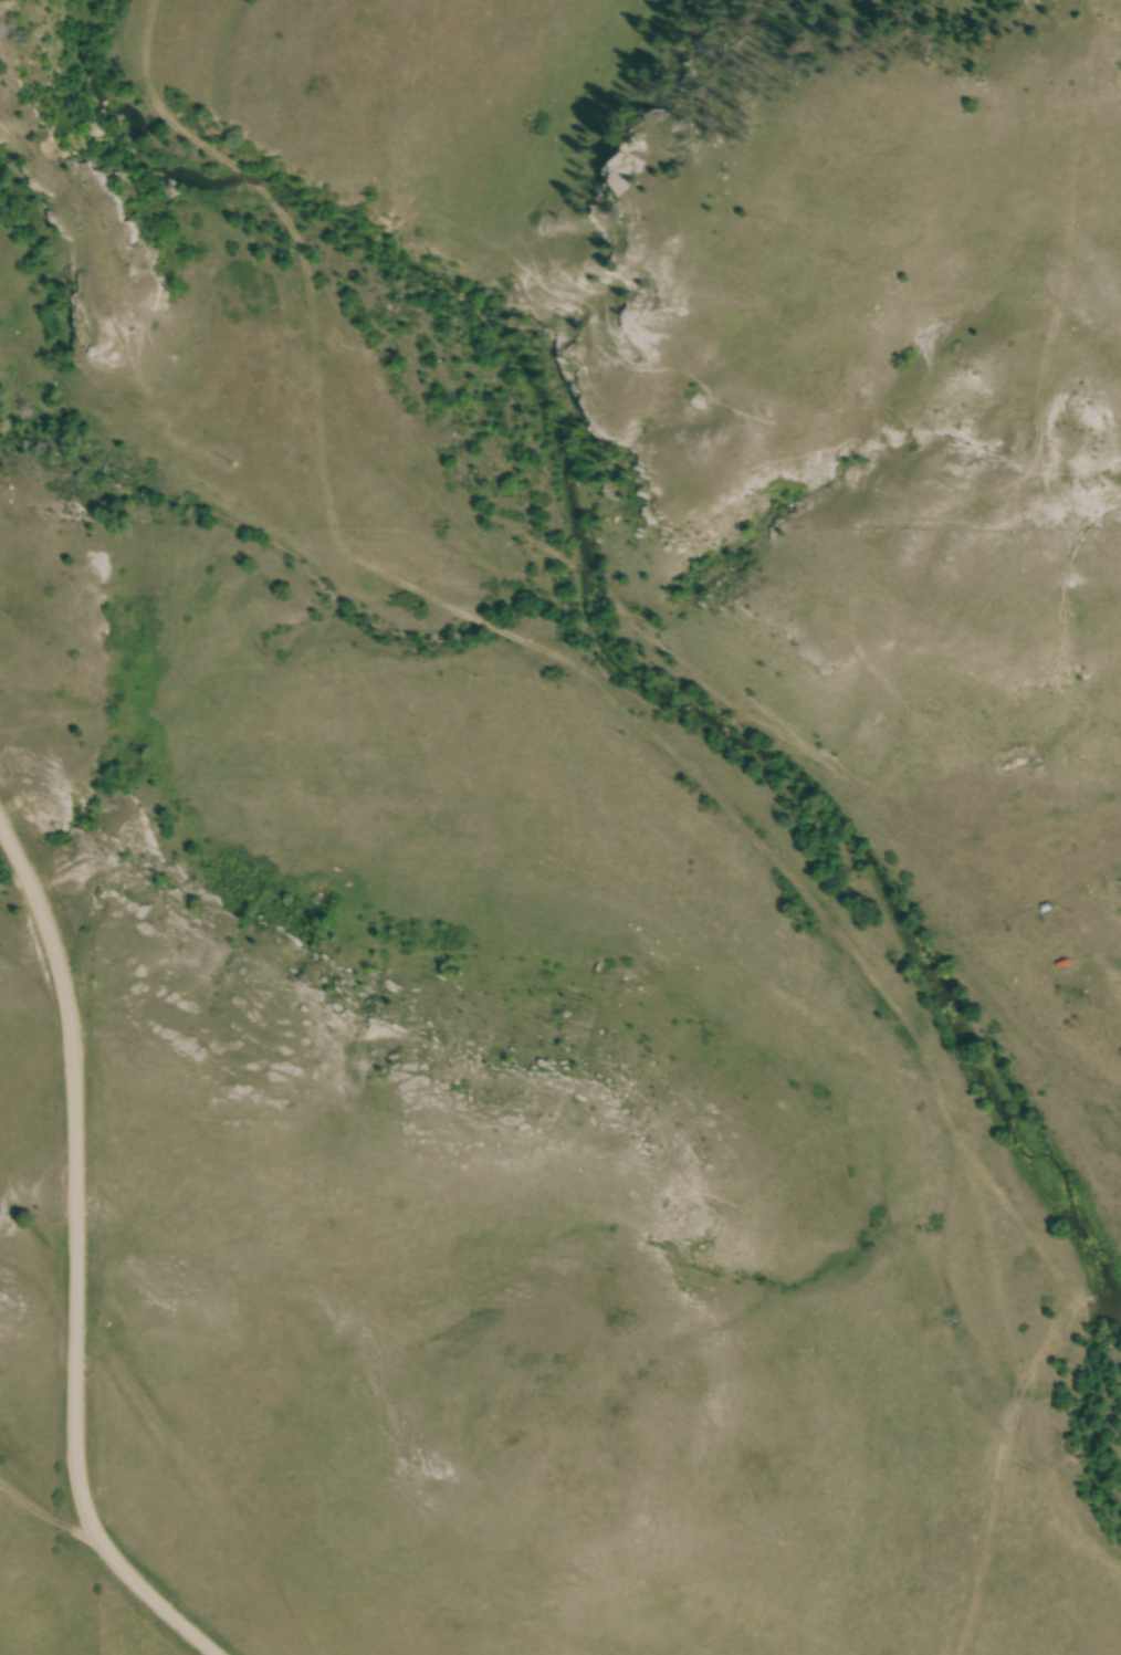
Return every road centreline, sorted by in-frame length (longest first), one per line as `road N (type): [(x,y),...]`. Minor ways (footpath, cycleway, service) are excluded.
road 1 (residential): [(218,1654),(158,1604),(103,1538),(80,1462),(77,1064),(51,928),(0,832)]

